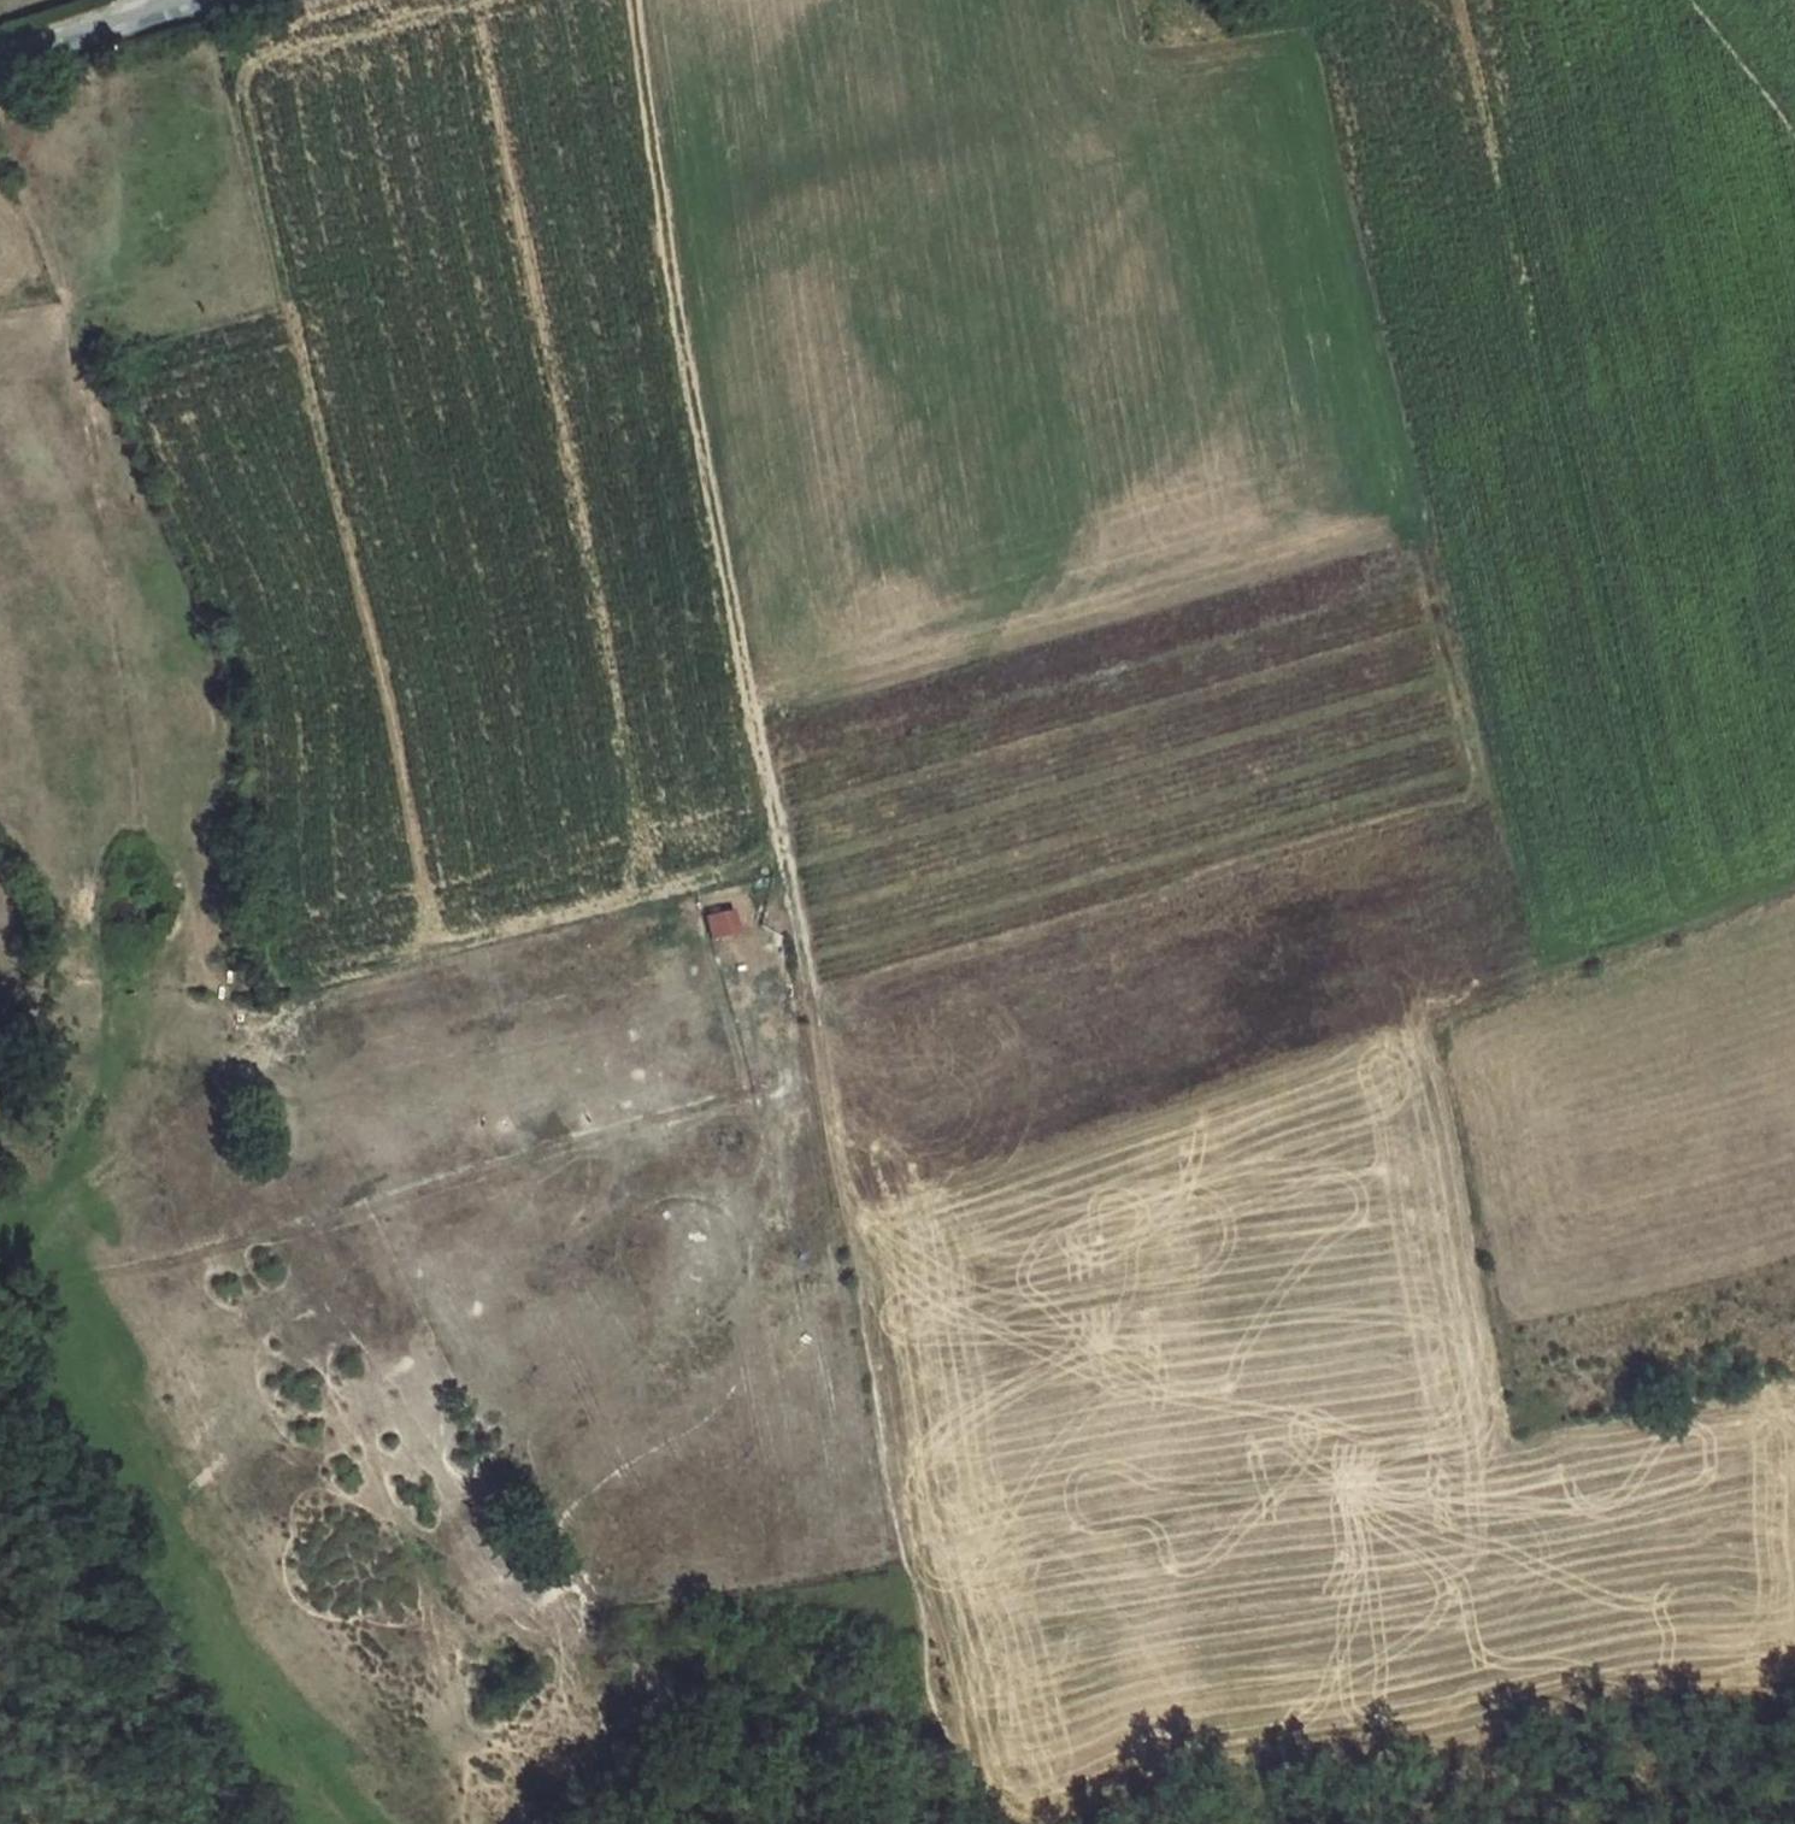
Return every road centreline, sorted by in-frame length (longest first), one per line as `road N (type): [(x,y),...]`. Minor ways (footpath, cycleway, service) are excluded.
road 1 (unclassified): [(0,72),(203,7)]

